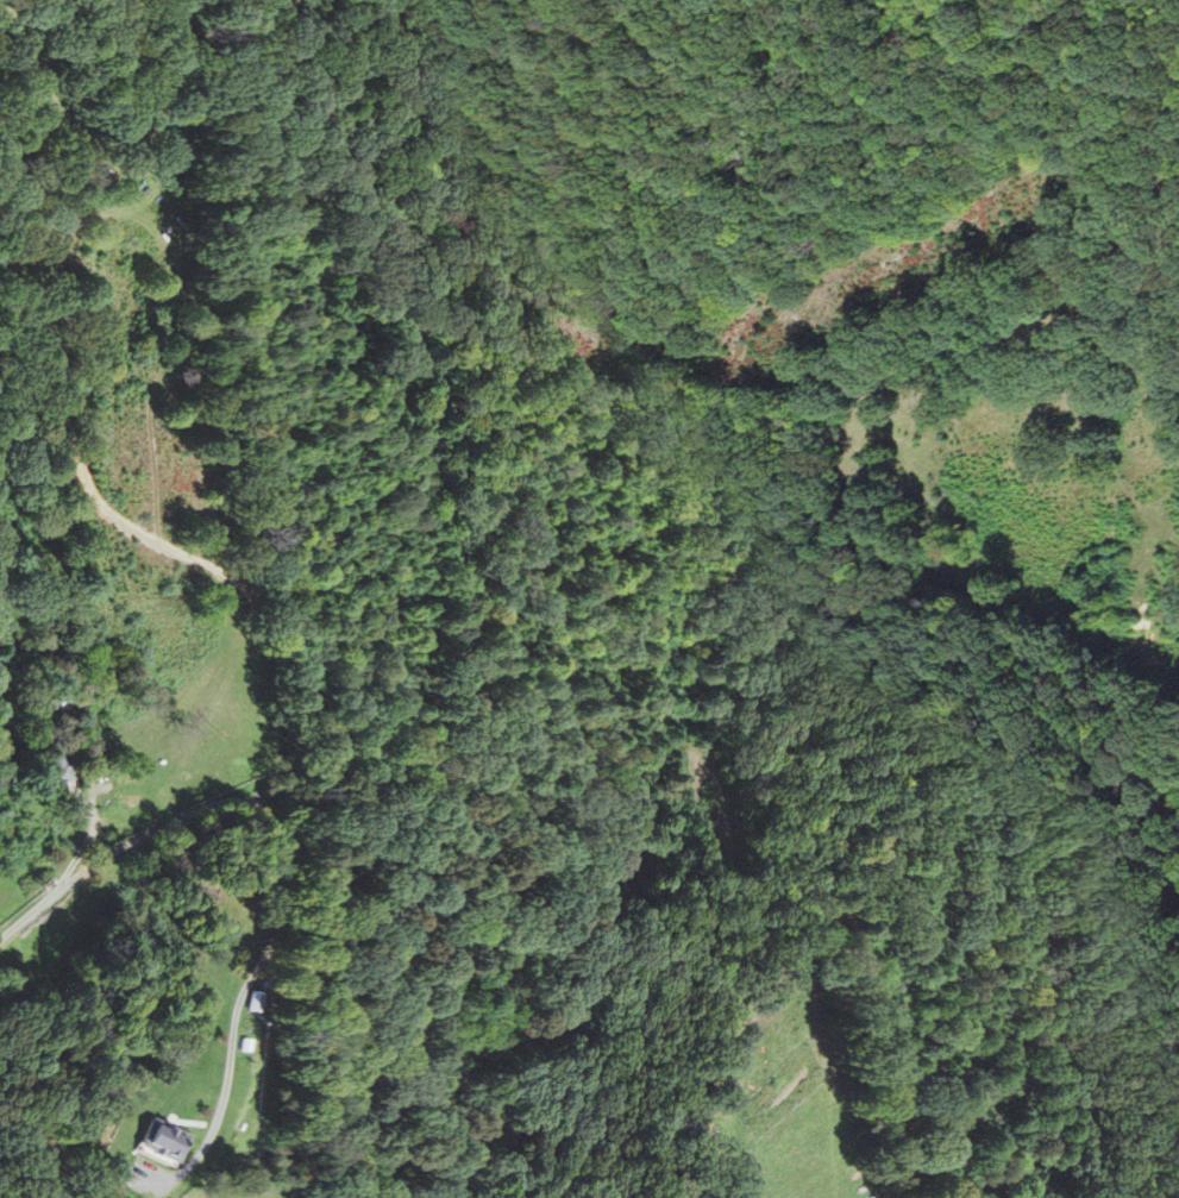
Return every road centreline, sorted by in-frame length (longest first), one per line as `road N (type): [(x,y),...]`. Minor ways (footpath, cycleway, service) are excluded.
road 1 (track): [(106,734),(199,660),(247,633),(261,609),(244,581),(114,520),(84,490),(57,389),(51,306),(57,247),(84,149),(65,123),(0,102)]
road 2 (residential): [(0,941),(63,886),(92,822),(87,767),(106,734)]

